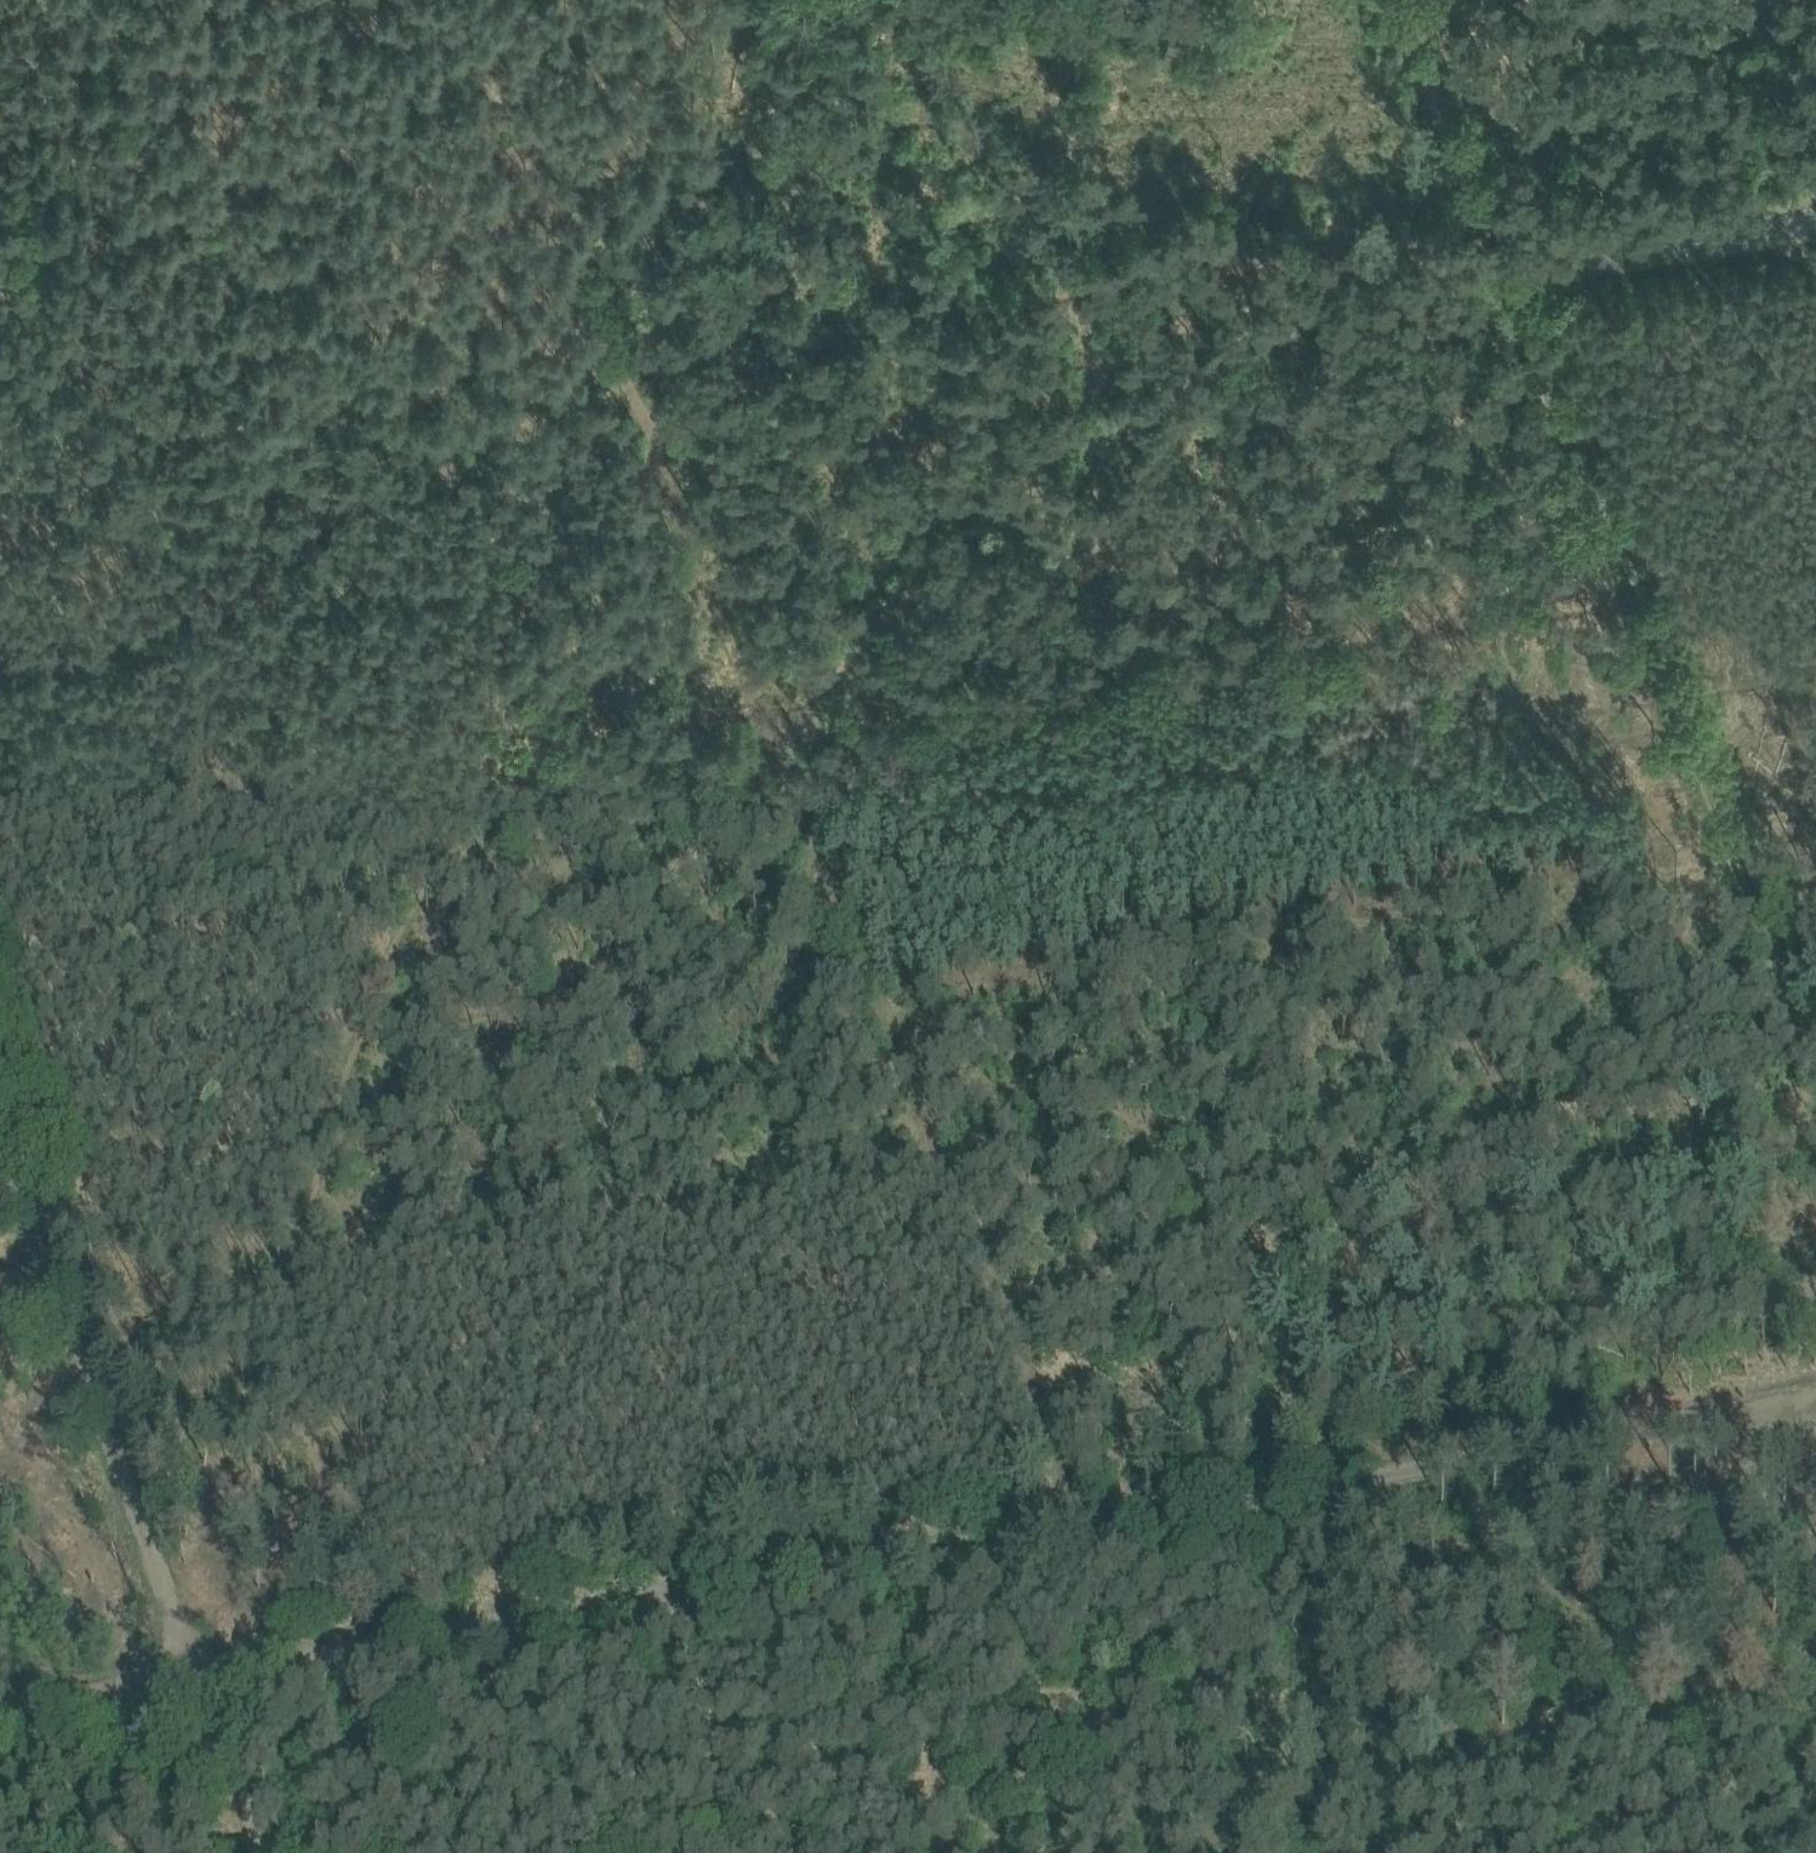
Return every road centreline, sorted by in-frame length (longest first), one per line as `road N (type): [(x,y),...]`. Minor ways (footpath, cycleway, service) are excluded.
road 1 (track): [(1815,1372),(1532,1444),(1044,1516),(403,1632)]
road 2 (track): [(1387,0),(1474,220)]
road 3 (track): [(403,1632),(191,1670)]
road 4 (track): [(191,1670),(0,1701)]

